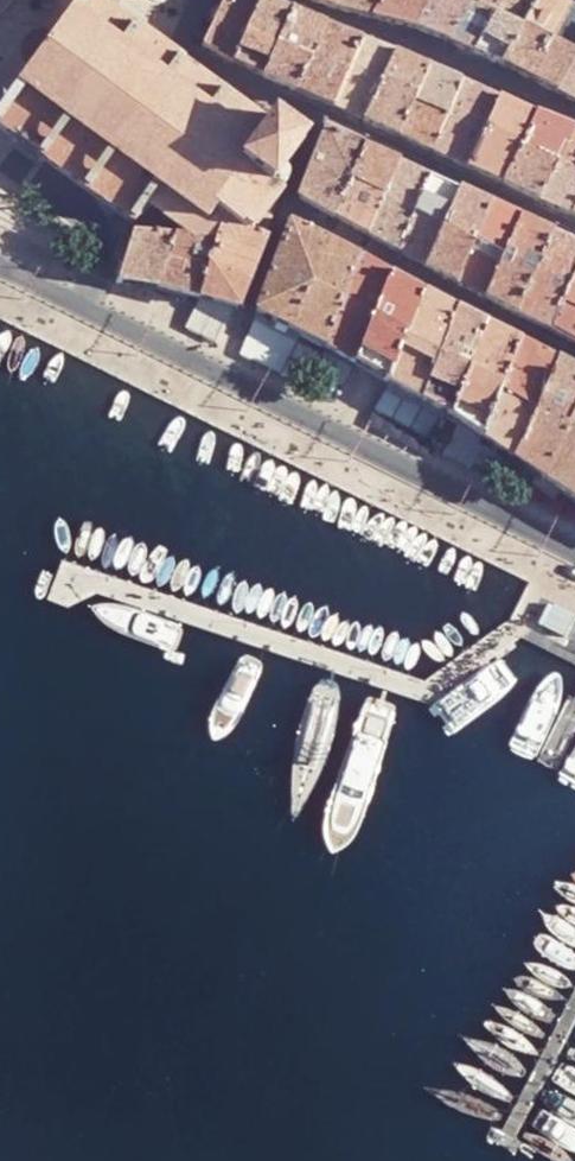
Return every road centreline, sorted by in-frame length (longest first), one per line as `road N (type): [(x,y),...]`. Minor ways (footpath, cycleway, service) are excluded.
road 1 (tertiary): [(80,306),(574,553)]
road 2 (residential): [(0,153),(85,218),(98,252),(80,306)]

